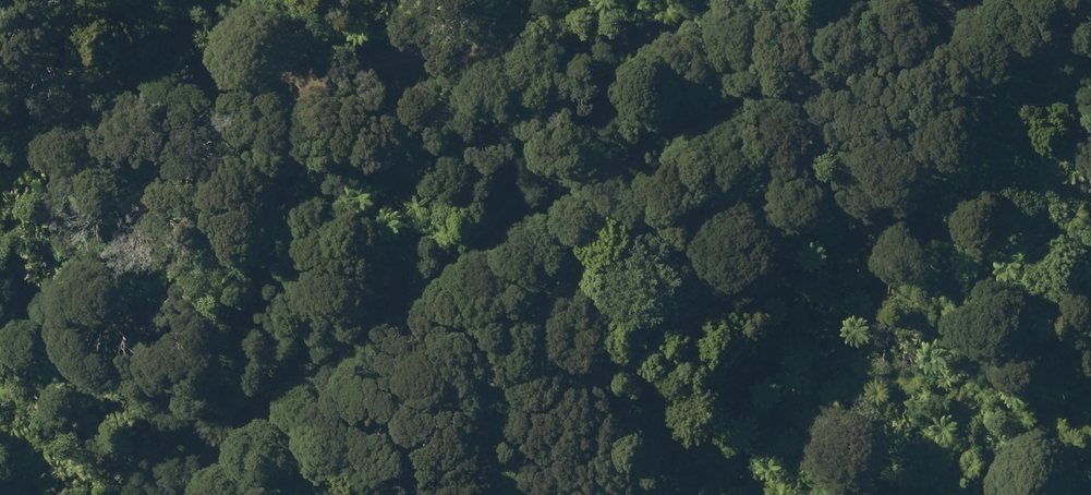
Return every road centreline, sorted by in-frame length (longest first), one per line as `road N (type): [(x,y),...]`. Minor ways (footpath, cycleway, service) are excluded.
road 1 (track): [(0,154),(99,148),(416,76),(555,73),(680,102)]
road 2 (track): [(159,494),(604,129),(680,102)]
road 3 (track): [(680,102),(969,23),(992,0)]

